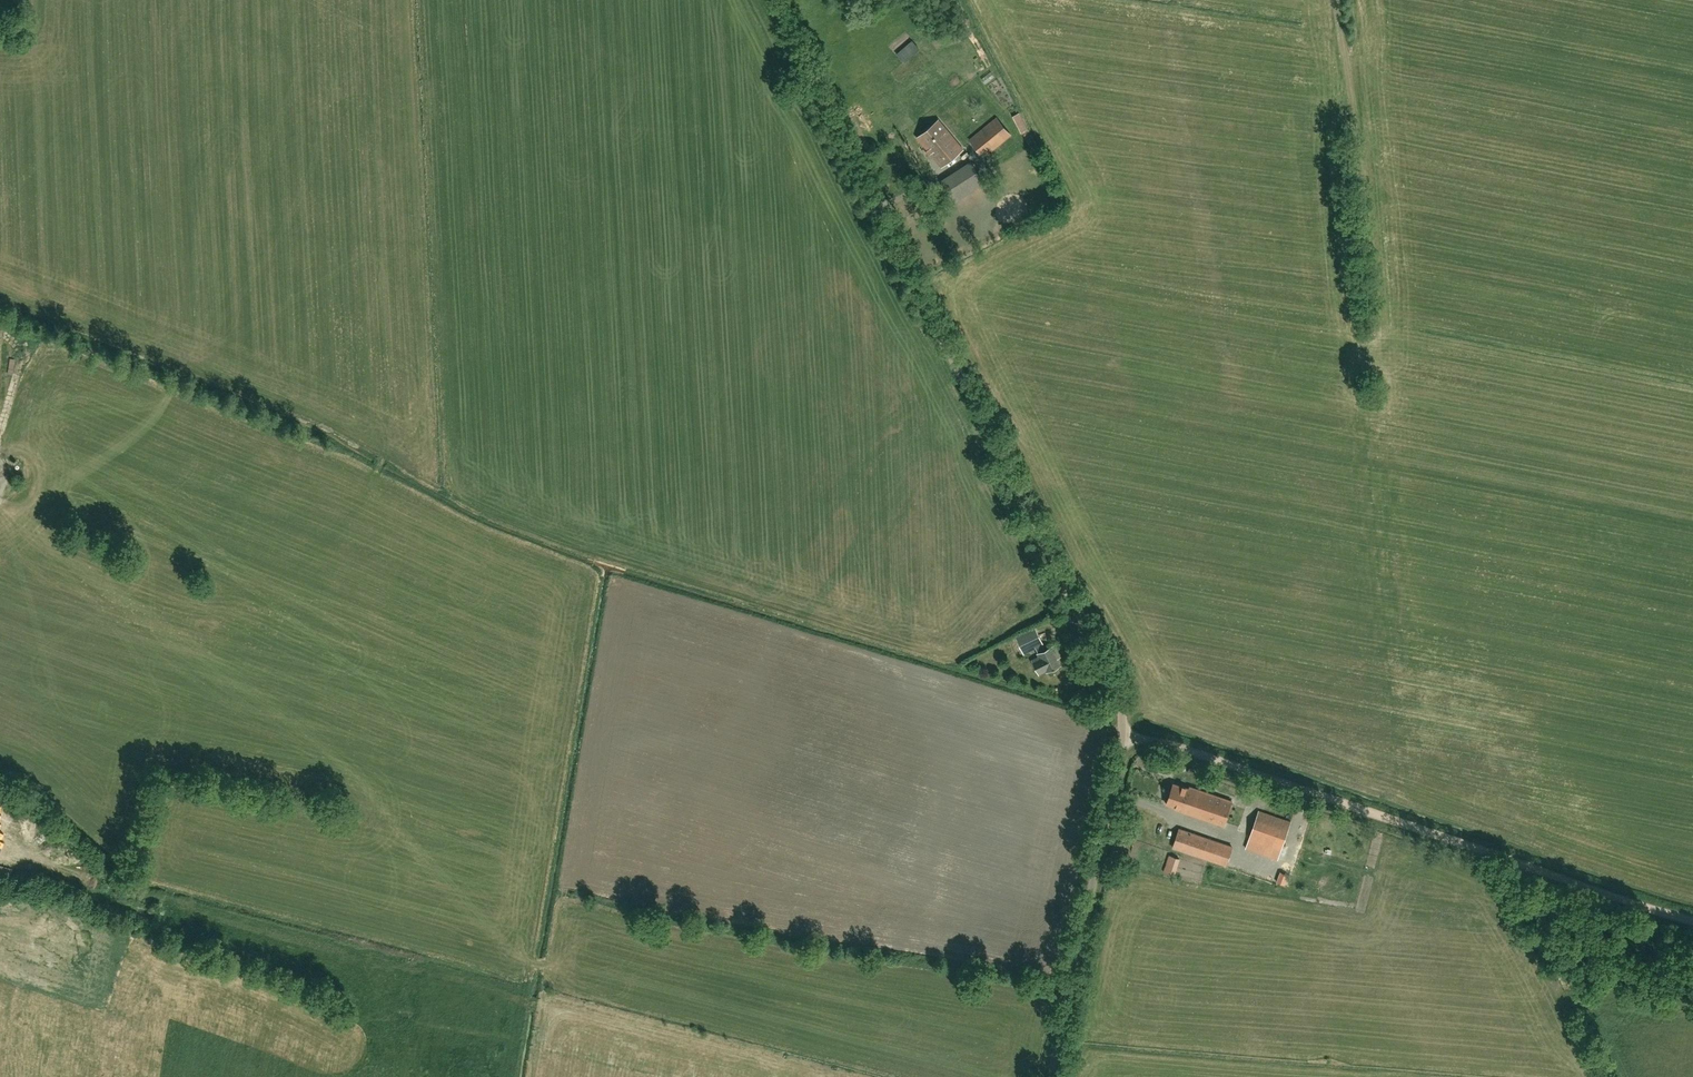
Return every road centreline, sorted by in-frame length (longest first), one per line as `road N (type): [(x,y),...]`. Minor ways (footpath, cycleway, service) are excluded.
road 1 (unclassified): [(1054,1076),(1123,736),(1118,688),(773,0)]
road 2 (track): [(1692,917),(1123,736)]

